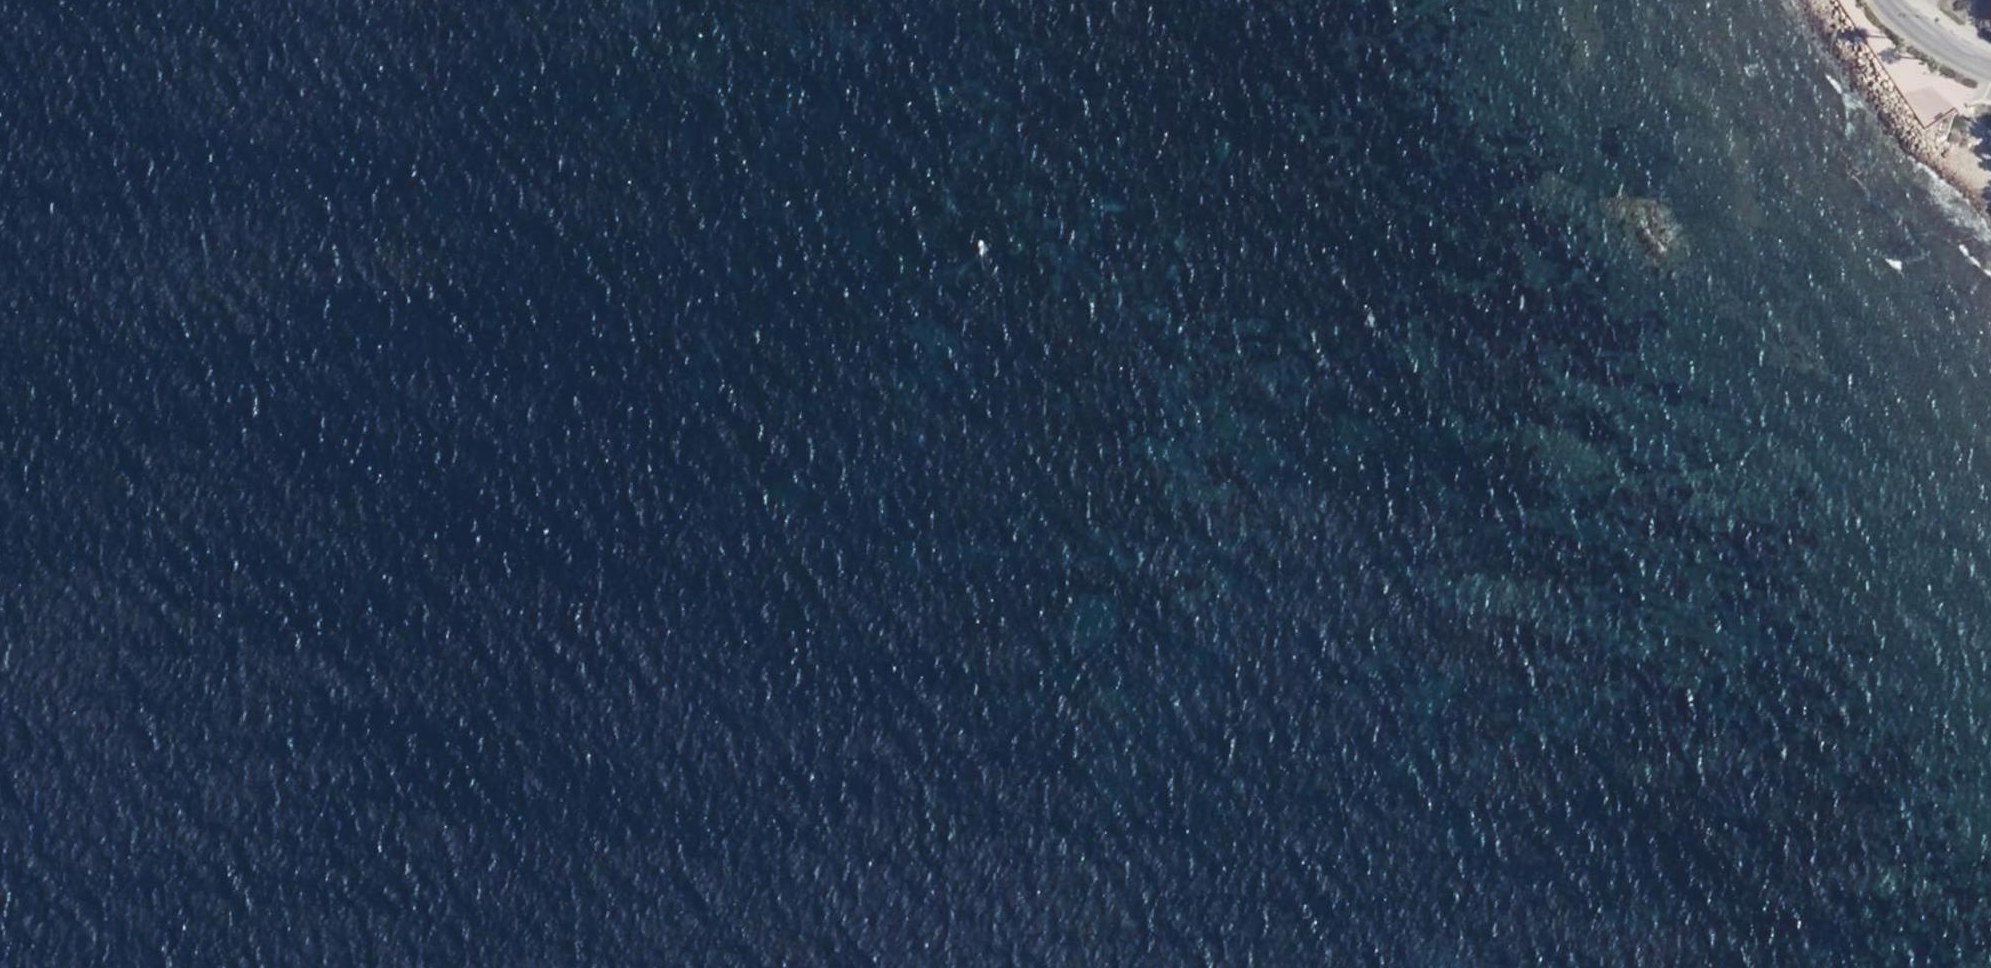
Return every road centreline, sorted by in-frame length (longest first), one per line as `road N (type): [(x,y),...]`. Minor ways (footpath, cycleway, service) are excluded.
road 1 (residential): [(1886,0),(1942,48),(1990,65)]

